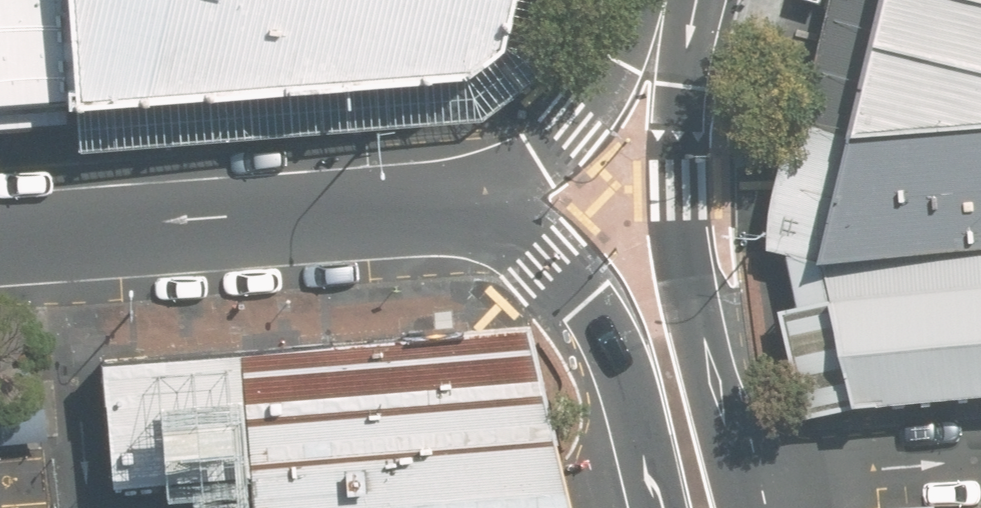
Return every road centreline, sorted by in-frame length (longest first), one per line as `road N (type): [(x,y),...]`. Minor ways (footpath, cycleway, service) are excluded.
road 1 (secondary): [(696,0),(691,243),(739,483)]
road 2 (secondary): [(644,507),(611,356),(562,278),(499,228),(406,206)]
road 3 (secondary): [(406,206),(0,238)]
road 4 (secondary): [(643,0),(608,85),(540,163),(499,183),(406,206)]
road 5 (unknown): [(65,233),(89,507)]
road 6 (residential): [(739,483),(980,459)]

